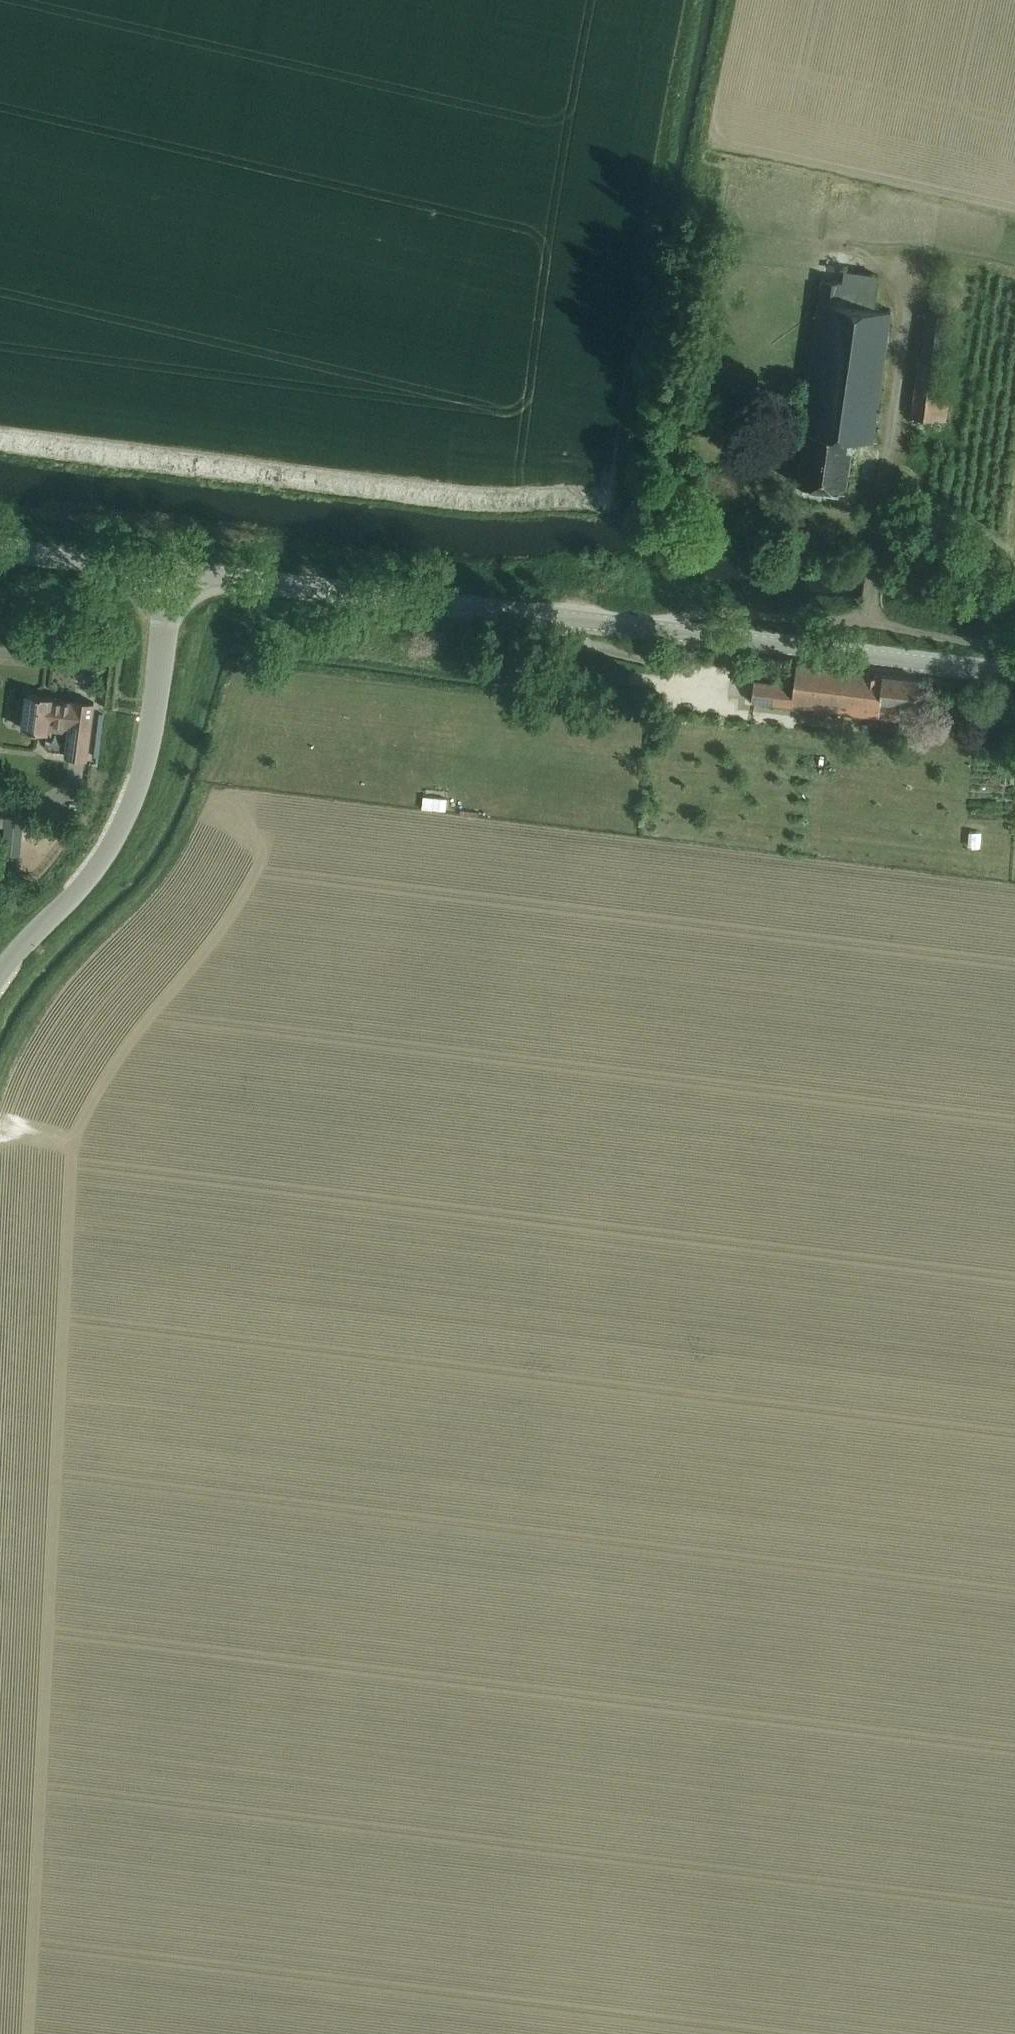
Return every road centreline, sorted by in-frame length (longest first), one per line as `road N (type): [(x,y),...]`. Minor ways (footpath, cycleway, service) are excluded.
road 1 (secondary): [(1014,675),(171,571)]
road 2 (unclassified): [(0,977),(91,874),(134,799),(151,734),(171,571)]
road 3 (secondary): [(171,571),(0,549)]

